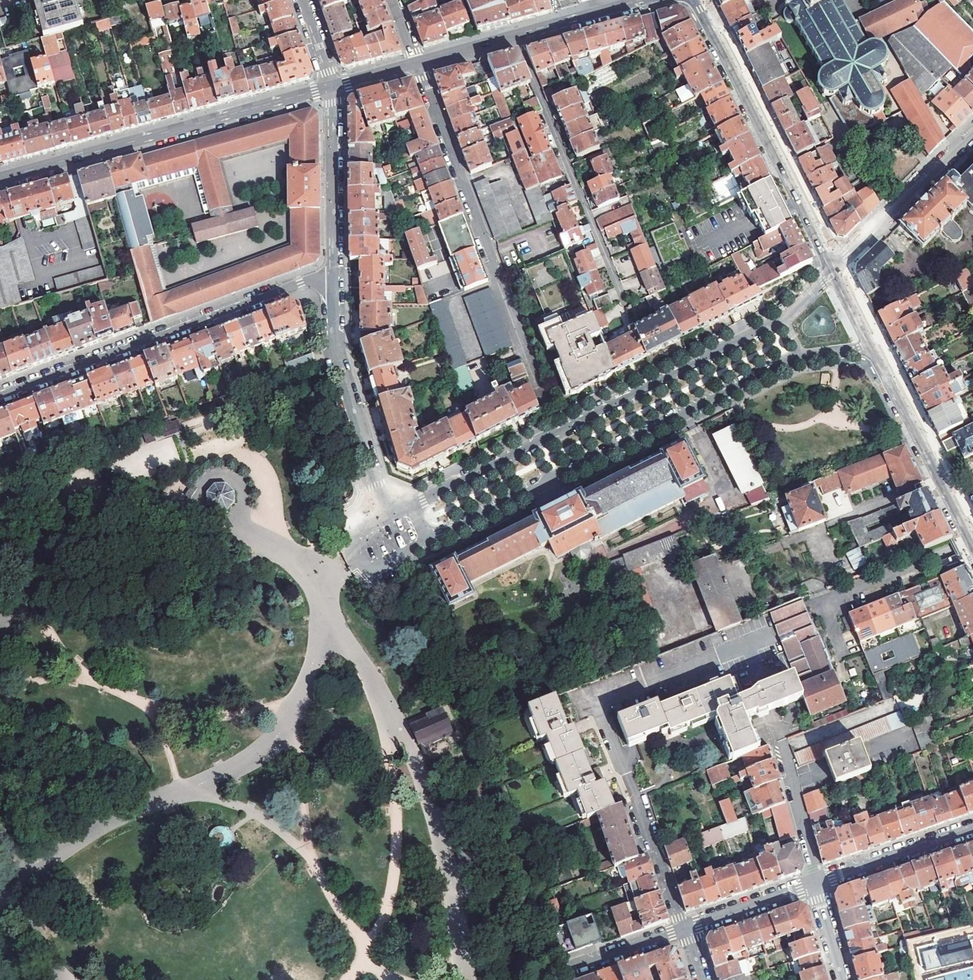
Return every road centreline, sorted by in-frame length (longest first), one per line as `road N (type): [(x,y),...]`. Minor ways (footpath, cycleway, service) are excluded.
road 1 (residential): [(411,505),(428,540),(802,355)]
road 2 (residential): [(784,321),(411,505)]
road 3 (residential): [(0,395),(300,283),(333,281)]
road 4 (residential): [(418,64),(541,386)]
road 5 (secondary): [(0,177),(331,86)]
road 6 (secondary): [(696,0),(832,269)]
road 7 (residential): [(411,505),(375,485),(336,349),(333,281)]
road 8 (secondary): [(418,64),(650,0)]
road 9 (secondary): [(870,346),(972,544)]
road 10 (residential): [(333,281),(331,86)]
road 11 (residential): [(972,135),(832,269)]
road 12 (residential): [(815,882),(972,827)]
road 13 (residential): [(815,882),(782,739)]
road 14 (residential): [(635,793),(685,929)]
road 15 (residential): [(685,929),(815,882)]
road 16 (residential): [(685,929),(568,970)]

